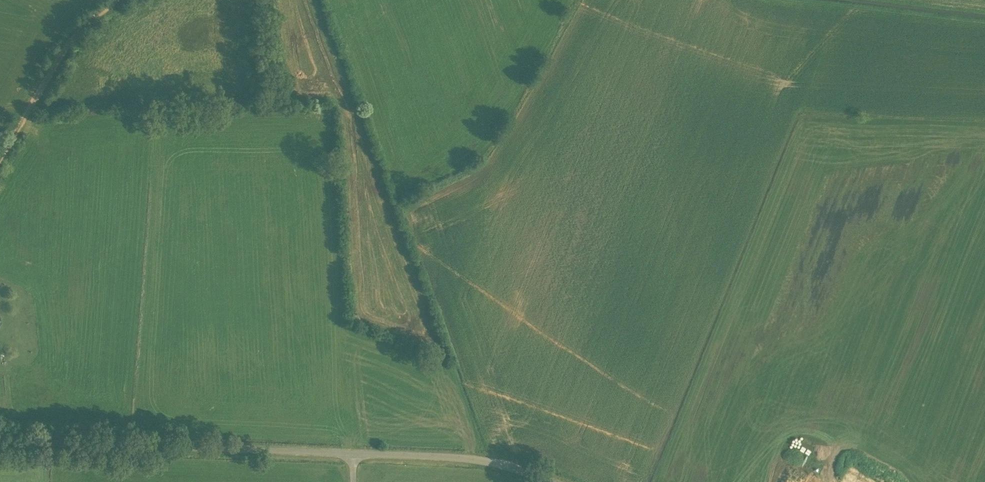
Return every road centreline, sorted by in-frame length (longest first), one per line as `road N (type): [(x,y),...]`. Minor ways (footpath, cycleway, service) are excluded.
road 1 (unclassified): [(571,481),(490,452),(284,439),(0,437)]
road 2 (track): [(114,0),(74,33),(0,158)]

